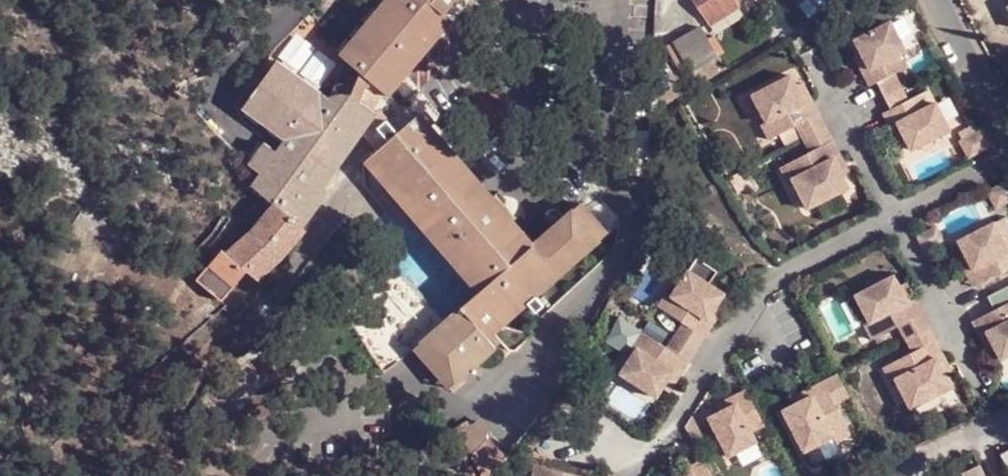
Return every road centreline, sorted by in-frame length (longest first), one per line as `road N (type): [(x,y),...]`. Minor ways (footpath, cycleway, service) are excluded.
road 1 (residential): [(939,0),(1007,122)]
road 2 (residential): [(898,475),(1007,419)]

